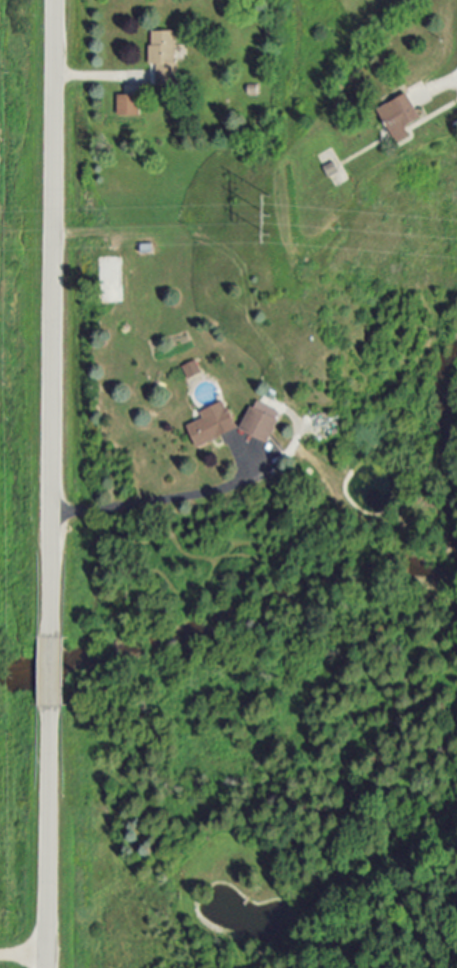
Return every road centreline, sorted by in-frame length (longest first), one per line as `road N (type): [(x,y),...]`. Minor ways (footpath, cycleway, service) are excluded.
road 1 (residential): [(49,545),(54,0)]
road 2 (residential): [(48,967),(49,697)]
road 3 (residential): [(49,697),(49,545)]

